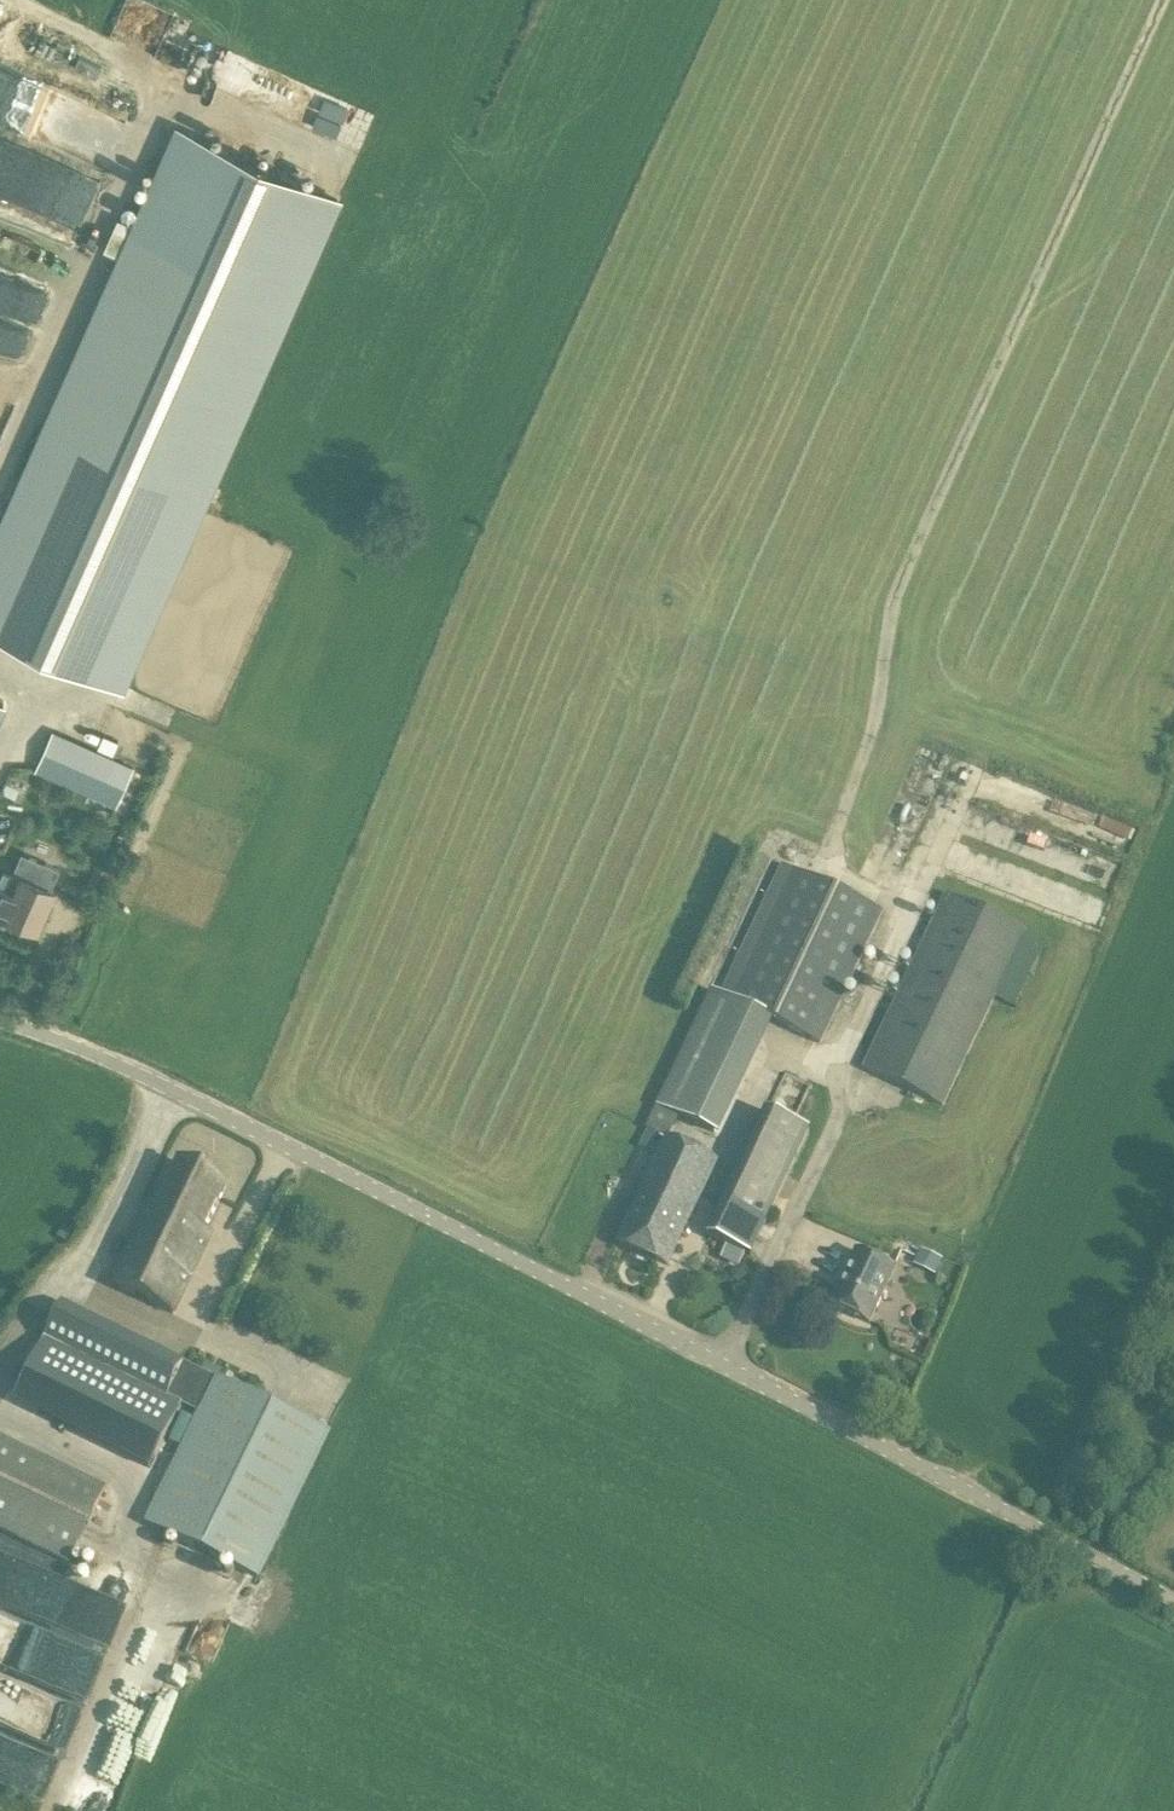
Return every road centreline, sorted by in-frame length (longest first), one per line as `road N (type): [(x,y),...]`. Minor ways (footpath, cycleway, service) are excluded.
road 1 (unclassified): [(1173,1604),(655,1331),(129,1068),(0,1021)]
road 2 (track): [(49,1810),(140,1608)]

